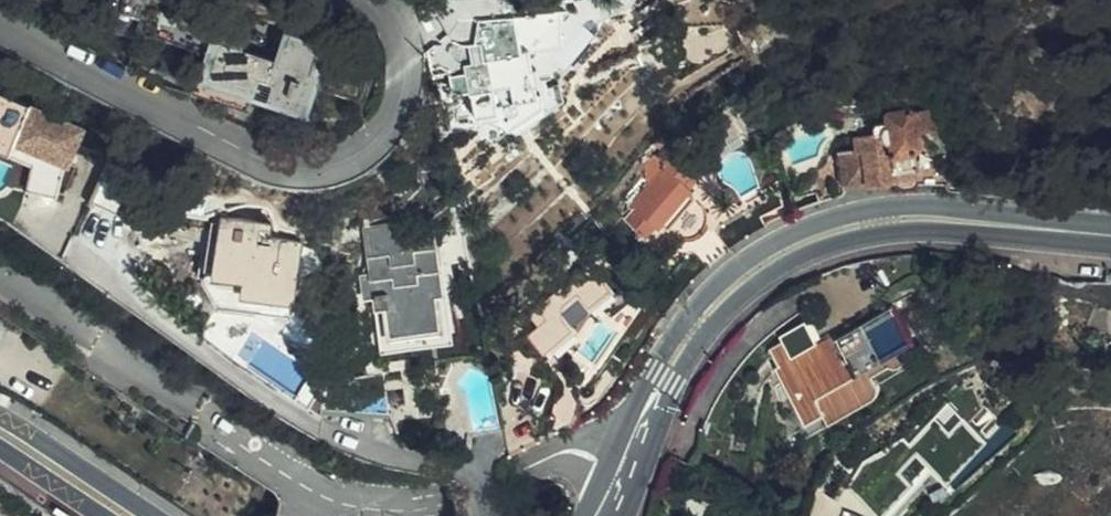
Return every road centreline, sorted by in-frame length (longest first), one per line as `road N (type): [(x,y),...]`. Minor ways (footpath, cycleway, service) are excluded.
road 1 (residential): [(625,478),(584,455),(562,455),(454,504),(402,512),(346,504),(253,451),(0,277)]
road 2 (primary): [(625,478),(678,357),(704,321),(734,290),(805,243),(899,220),(1110,237)]
road 3 (residential): [(0,22),(266,166),(308,171),(353,159),(382,133),(404,88),(408,41),(383,0)]
road 4 (primary): [(0,430),(131,515)]

